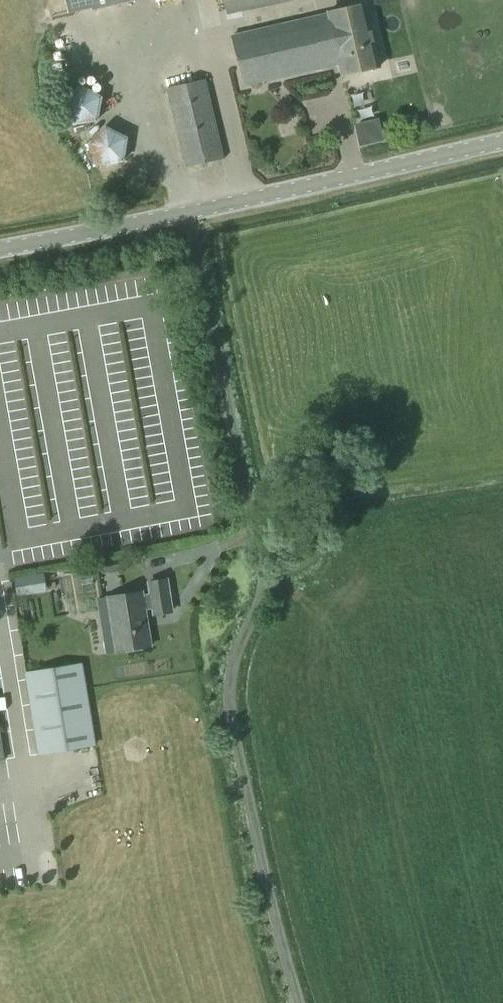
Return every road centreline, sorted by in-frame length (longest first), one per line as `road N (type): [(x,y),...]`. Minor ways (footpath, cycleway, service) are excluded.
road 1 (unclassified): [(0,249),(183,216),(502,143)]

